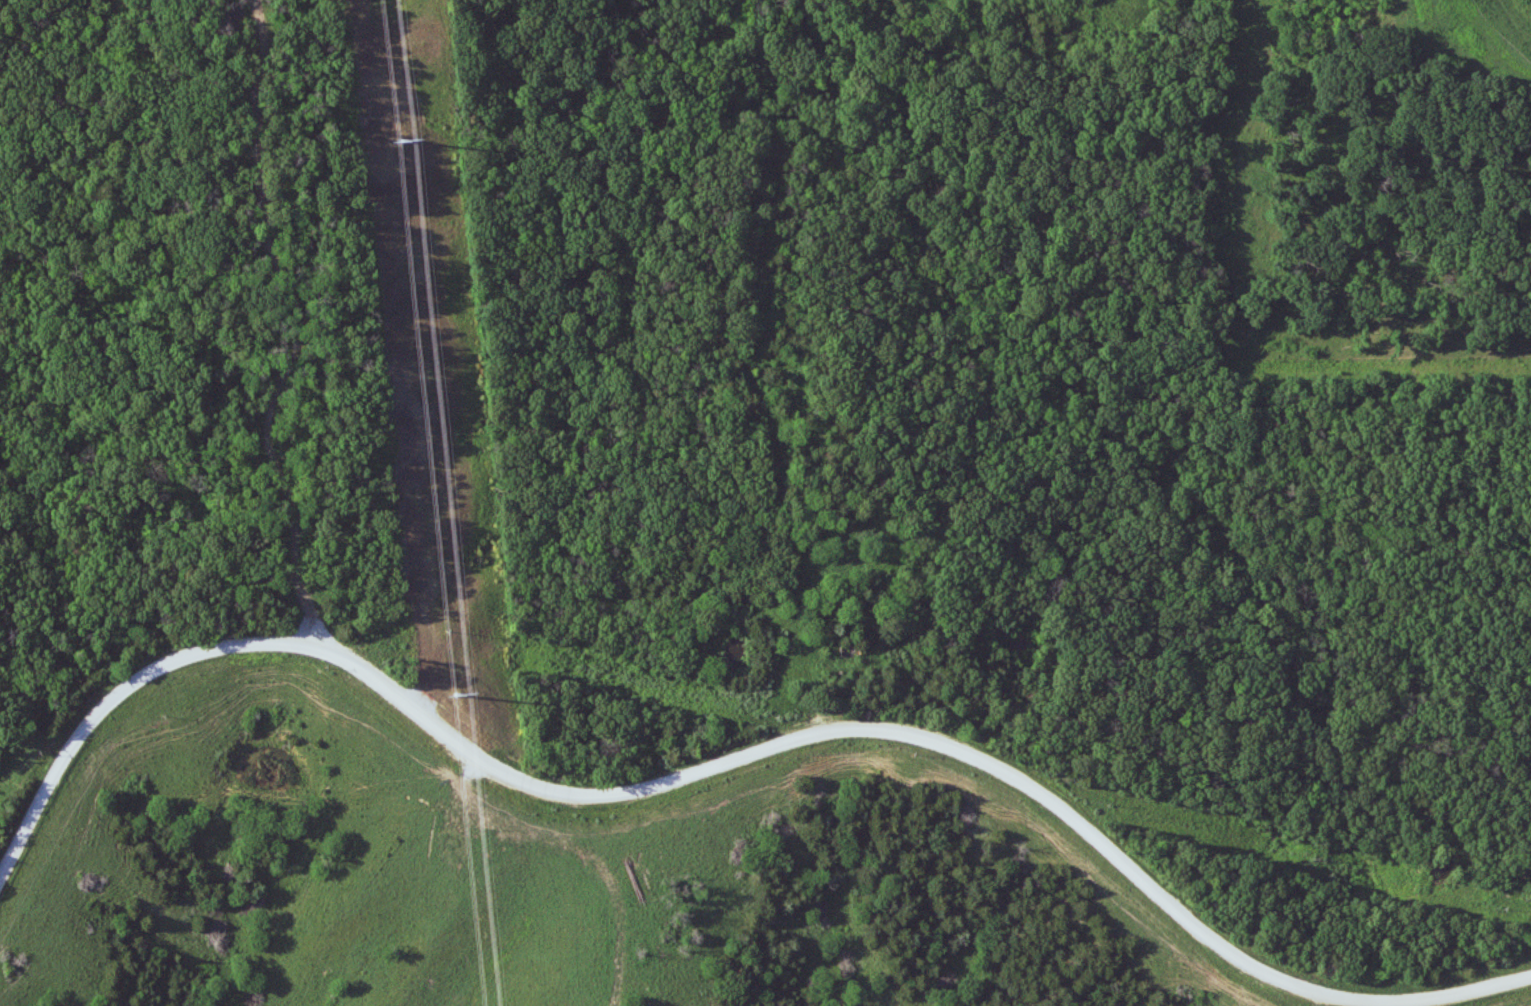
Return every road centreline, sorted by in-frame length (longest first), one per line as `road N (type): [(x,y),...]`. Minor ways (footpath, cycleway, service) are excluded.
road 1 (residential): [(1530,976),(1415,1001),(1356,1001),(1296,985),(1234,954),(1039,787),(926,732),(852,726),(625,791),(541,787),(488,759),(357,660),(312,643),(214,647),(136,679),(97,711),(60,765),(0,888)]

